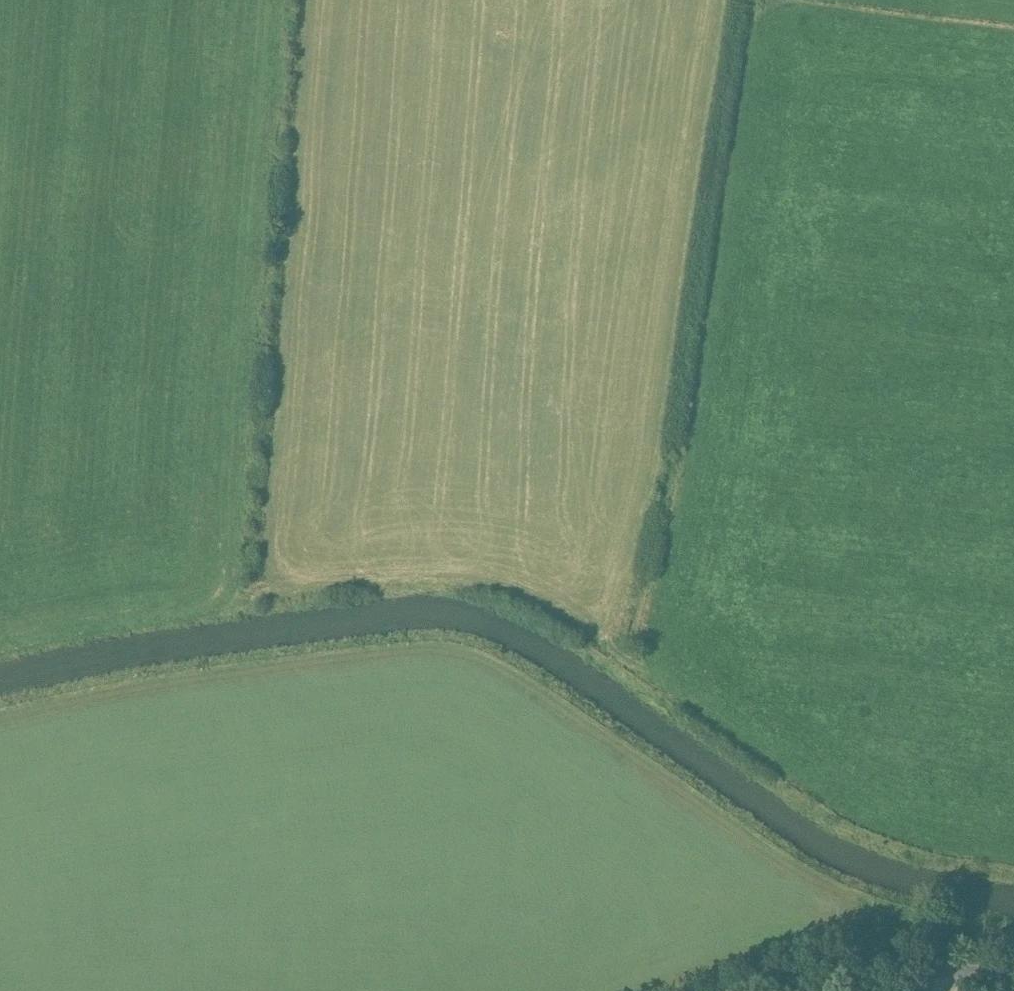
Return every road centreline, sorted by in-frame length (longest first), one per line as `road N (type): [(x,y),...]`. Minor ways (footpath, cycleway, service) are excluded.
road 1 (unclassified): [(1013,967),(883,966),(822,973),(771,990)]

